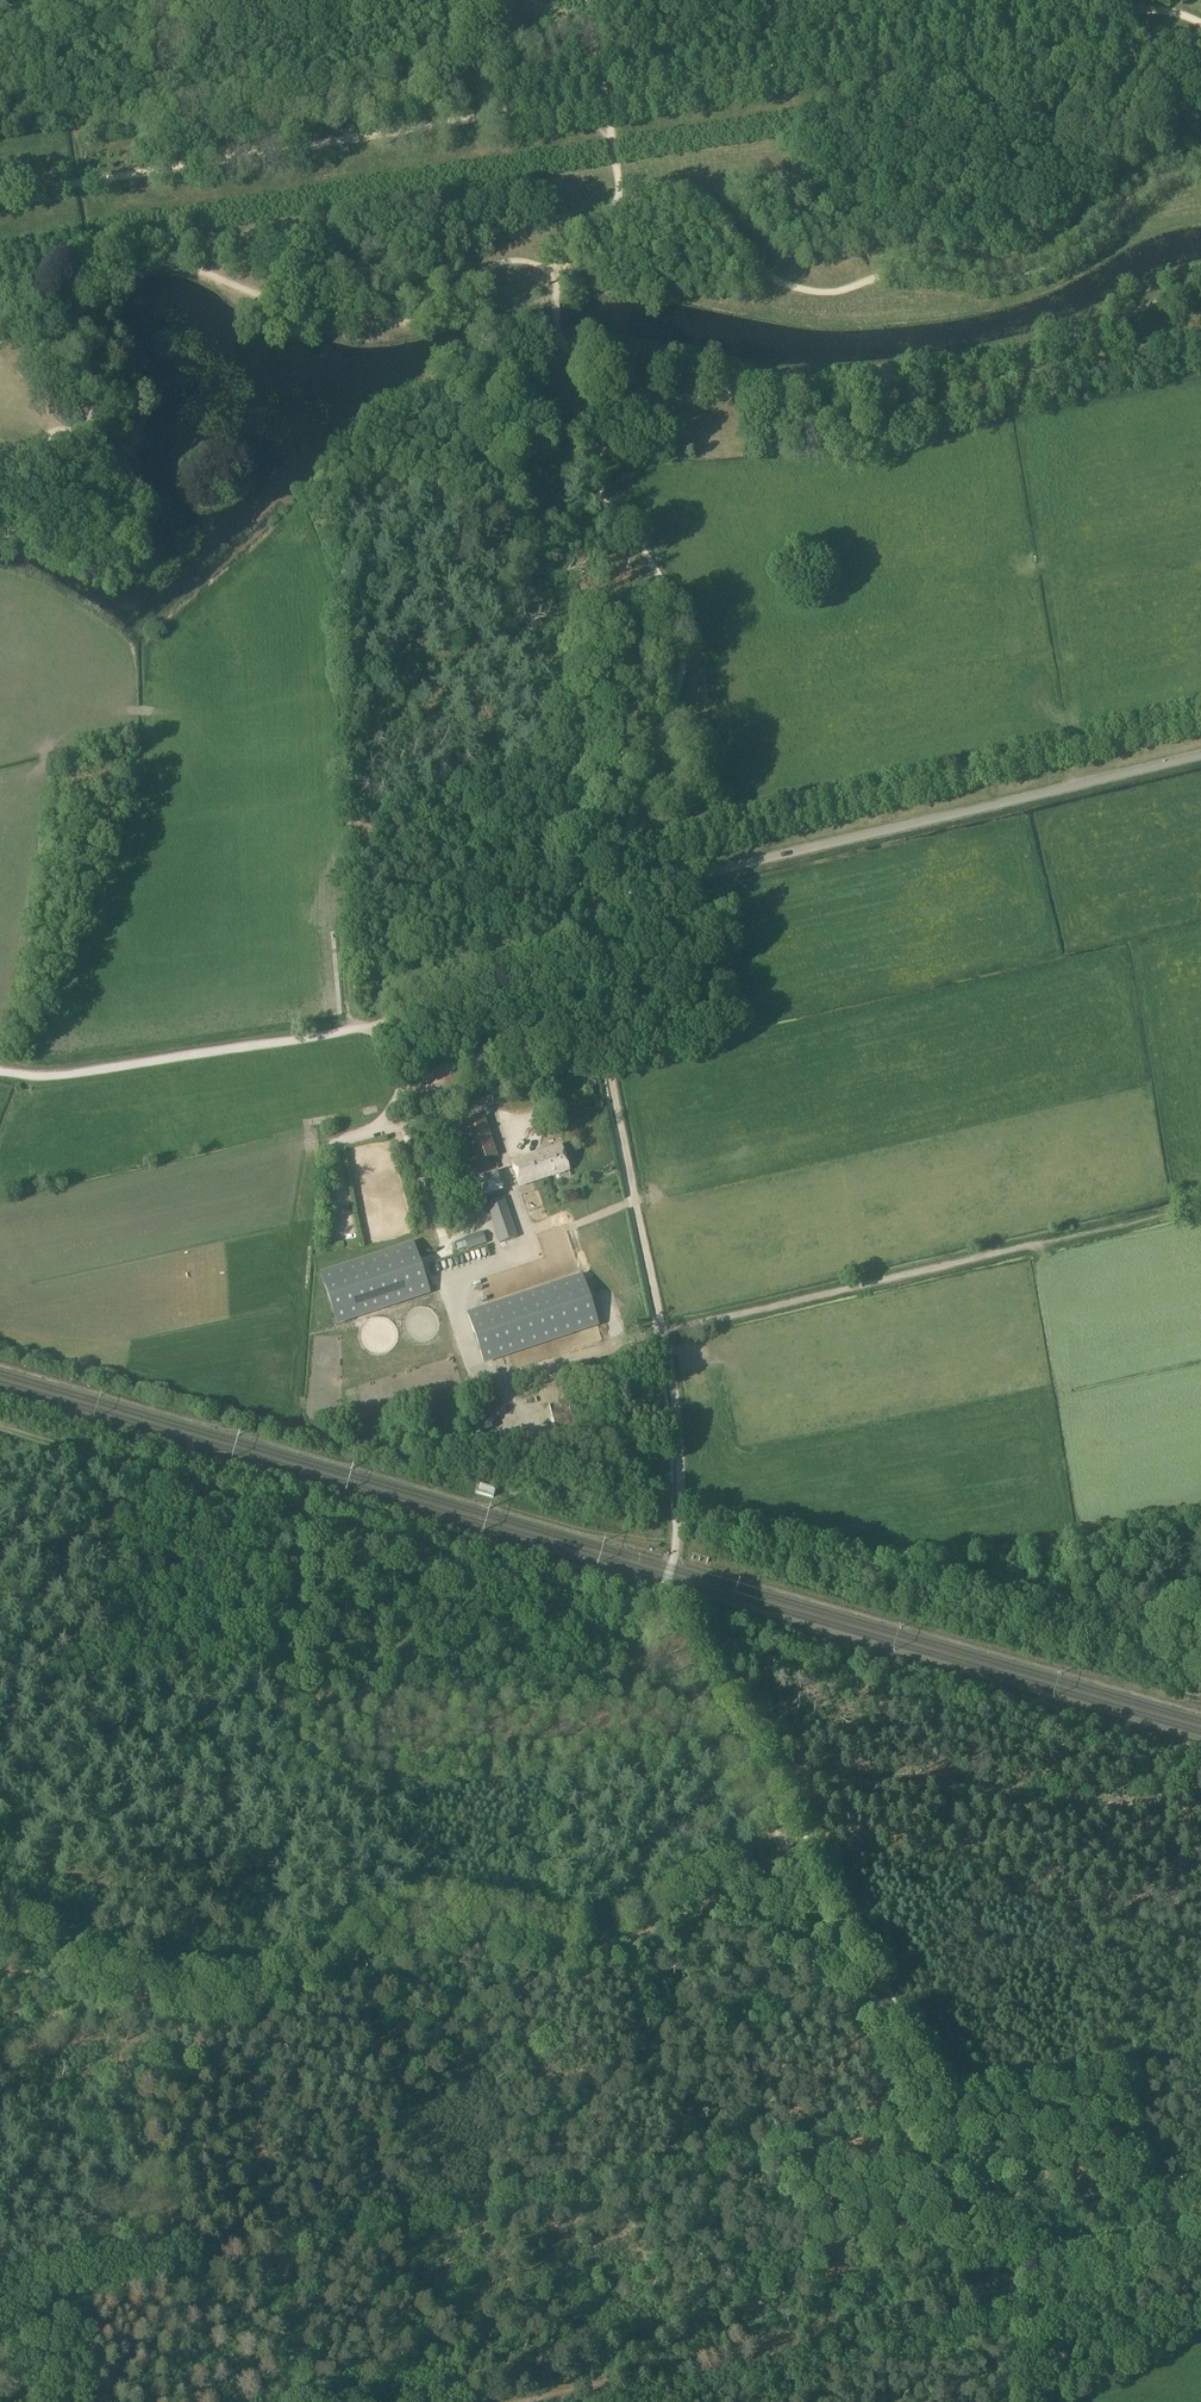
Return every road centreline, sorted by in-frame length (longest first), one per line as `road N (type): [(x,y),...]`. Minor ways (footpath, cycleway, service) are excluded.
road 1 (track): [(0,1933),(131,1996),(238,2019),(410,1938),(464,1931),(587,1949),(687,1916),(779,1911),(799,1860)]
road 2 (track): [(621,200),(580,233),(557,272),(559,335),(566,351),(613,375),(622,391),(595,462),(596,484),(665,581),(684,645),(673,703),(599,914)]
road 3 (track): [(0,1424),(659,1615)]
road 4 (track): [(621,200),(679,200),(714,215),(779,278),(840,290),(900,269),(999,278),(1046,270),(1154,180),(1200,170)]
road 5 (unclassified): [(593,921),(622,893),(1200,755)]
road 6 (track): [(599,914),(609,1057),(677,1406),(678,1522)]
road 7 (track): [(1200,21),(1158,4),(1109,10),(606,94)]
road 8 (track): [(0,1072),(46,1079),(362,1028),(580,964)]
road 9 (track): [(555,1076),(593,921),(560,513)]
road 10 (track): [(486,115),(0,197)]
road 11 (track): [(565,2401),(984,2286),(1029,2282)]
road 12 (track): [(765,1763),(857,1781),(1056,1796),(1200,1791)]
road 13 (track): [(659,1615),(799,1860)]
road 14 (track): [(486,115),(606,94)]

